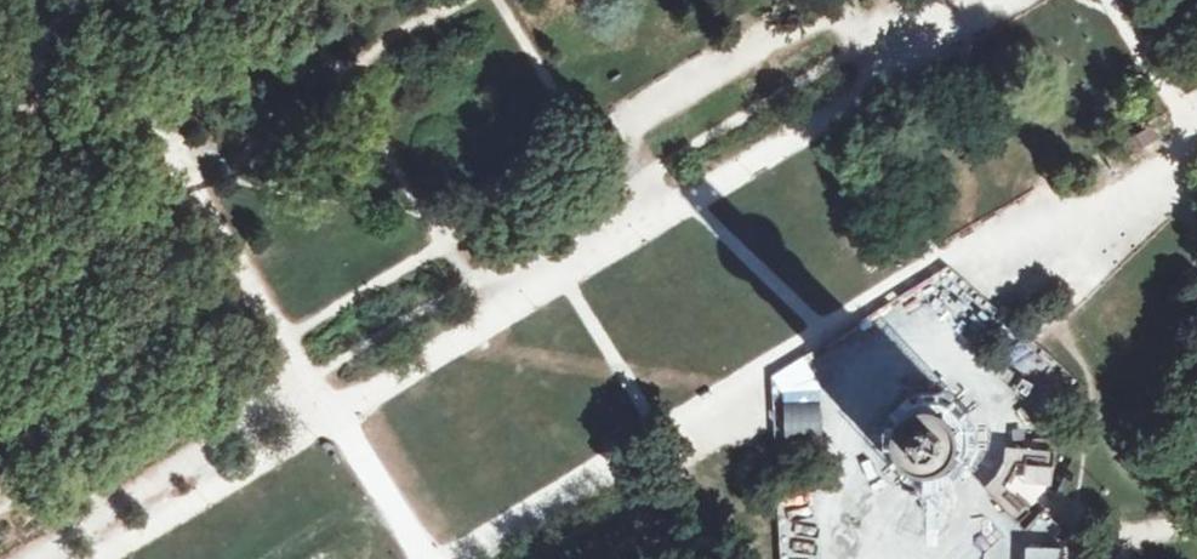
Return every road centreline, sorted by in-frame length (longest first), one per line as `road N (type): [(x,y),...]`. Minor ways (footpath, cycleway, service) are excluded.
road 1 (track): [(463,558),(667,438)]

